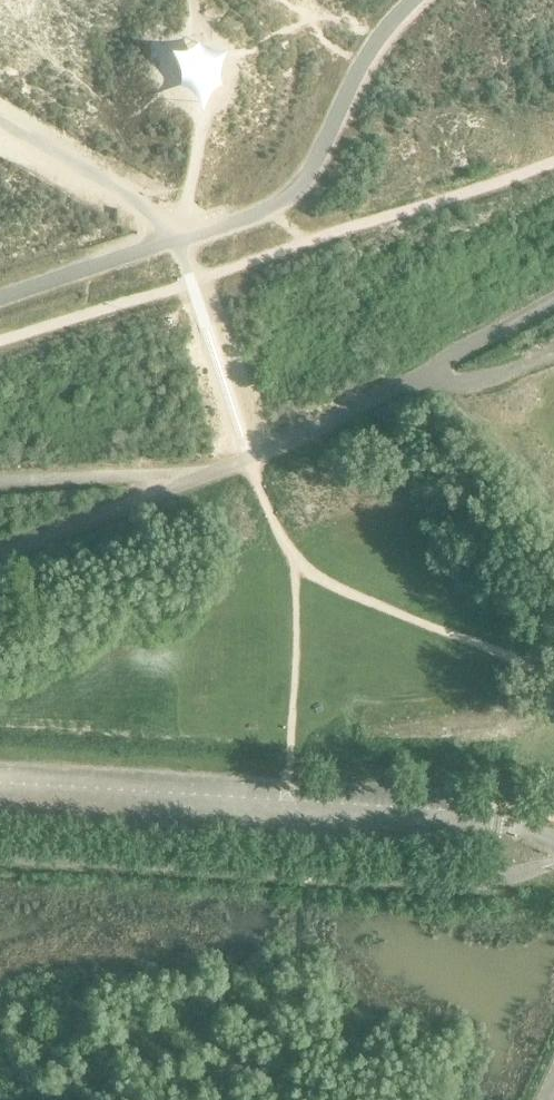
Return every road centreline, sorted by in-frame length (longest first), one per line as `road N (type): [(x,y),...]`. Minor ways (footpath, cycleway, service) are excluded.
road 1 (track): [(302,875),(297,826),(284,798),(294,561),(243,446)]
road 2 (track): [(294,561),(323,584),(501,655),(553,686)]
road 3 (track): [(0,123),(147,210),(177,241)]
road 4 (track): [(0,483),(188,483)]
road 5 (track): [(427,372),(553,300)]

